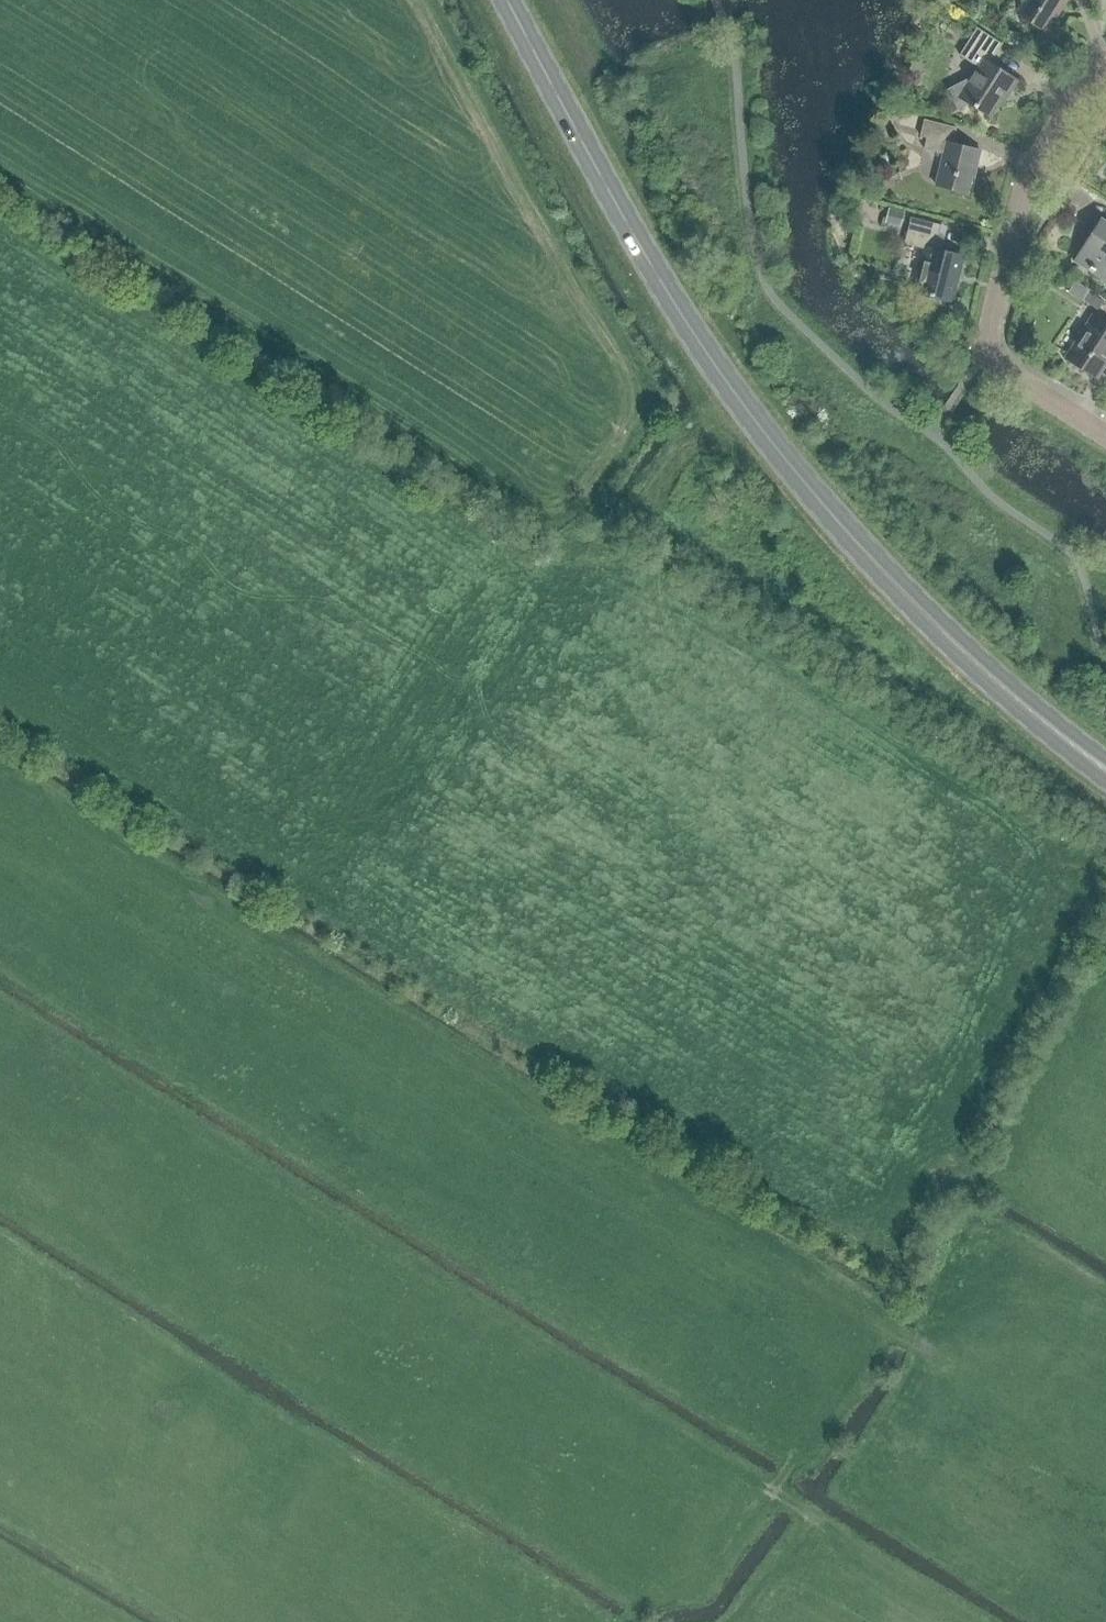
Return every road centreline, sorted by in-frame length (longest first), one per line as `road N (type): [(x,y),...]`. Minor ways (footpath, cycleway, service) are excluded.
road 1 (primary): [(1044,721),(890,579),(727,385),(618,208),(506,0)]
road 2 (residential): [(1105,436),(1002,371),(989,361),(986,344),(1030,170),(1087,80),(1105,68)]

